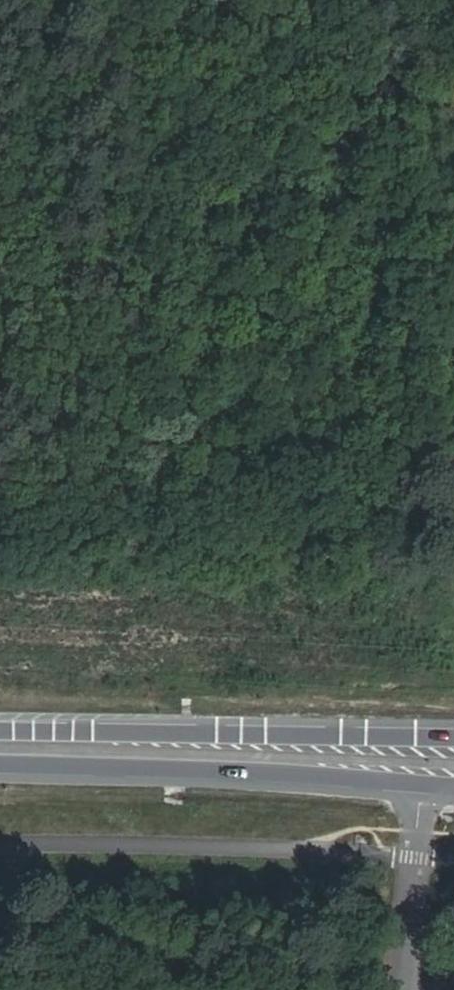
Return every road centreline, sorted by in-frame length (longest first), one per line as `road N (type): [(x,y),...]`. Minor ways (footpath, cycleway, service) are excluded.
road 1 (primary): [(0,762),(230,765),(453,784)]
road 2 (primary): [(453,731),(0,726)]

